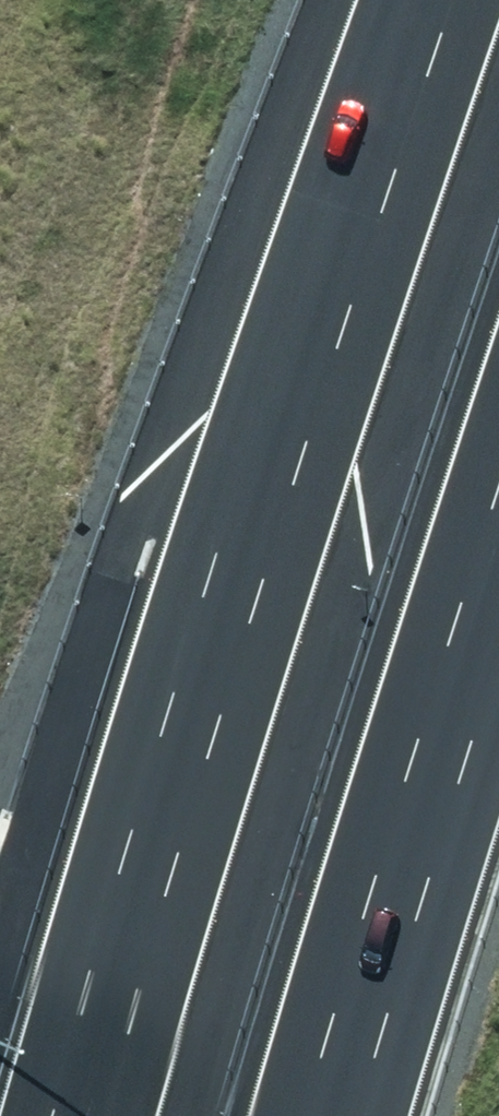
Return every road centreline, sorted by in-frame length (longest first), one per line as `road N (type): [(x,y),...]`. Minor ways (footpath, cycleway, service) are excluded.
road 1 (motorway): [(26,1115),(273,303),(393,0)]
road 2 (motorway): [(498,439),(287,1115)]

